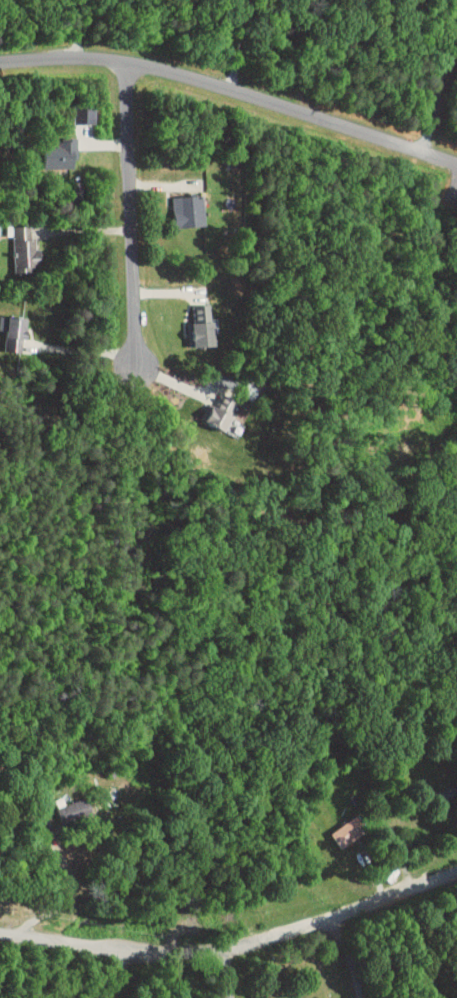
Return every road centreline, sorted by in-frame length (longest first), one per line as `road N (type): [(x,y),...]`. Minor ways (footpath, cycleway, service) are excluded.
road 1 (residential): [(0,60),(122,58),(456,165)]
road 2 (residential): [(0,933),(112,952),(217,949),(456,873)]
road 3 (residential): [(122,58),(133,326),(121,364),(126,380),(139,385),(153,364),(132,334)]

